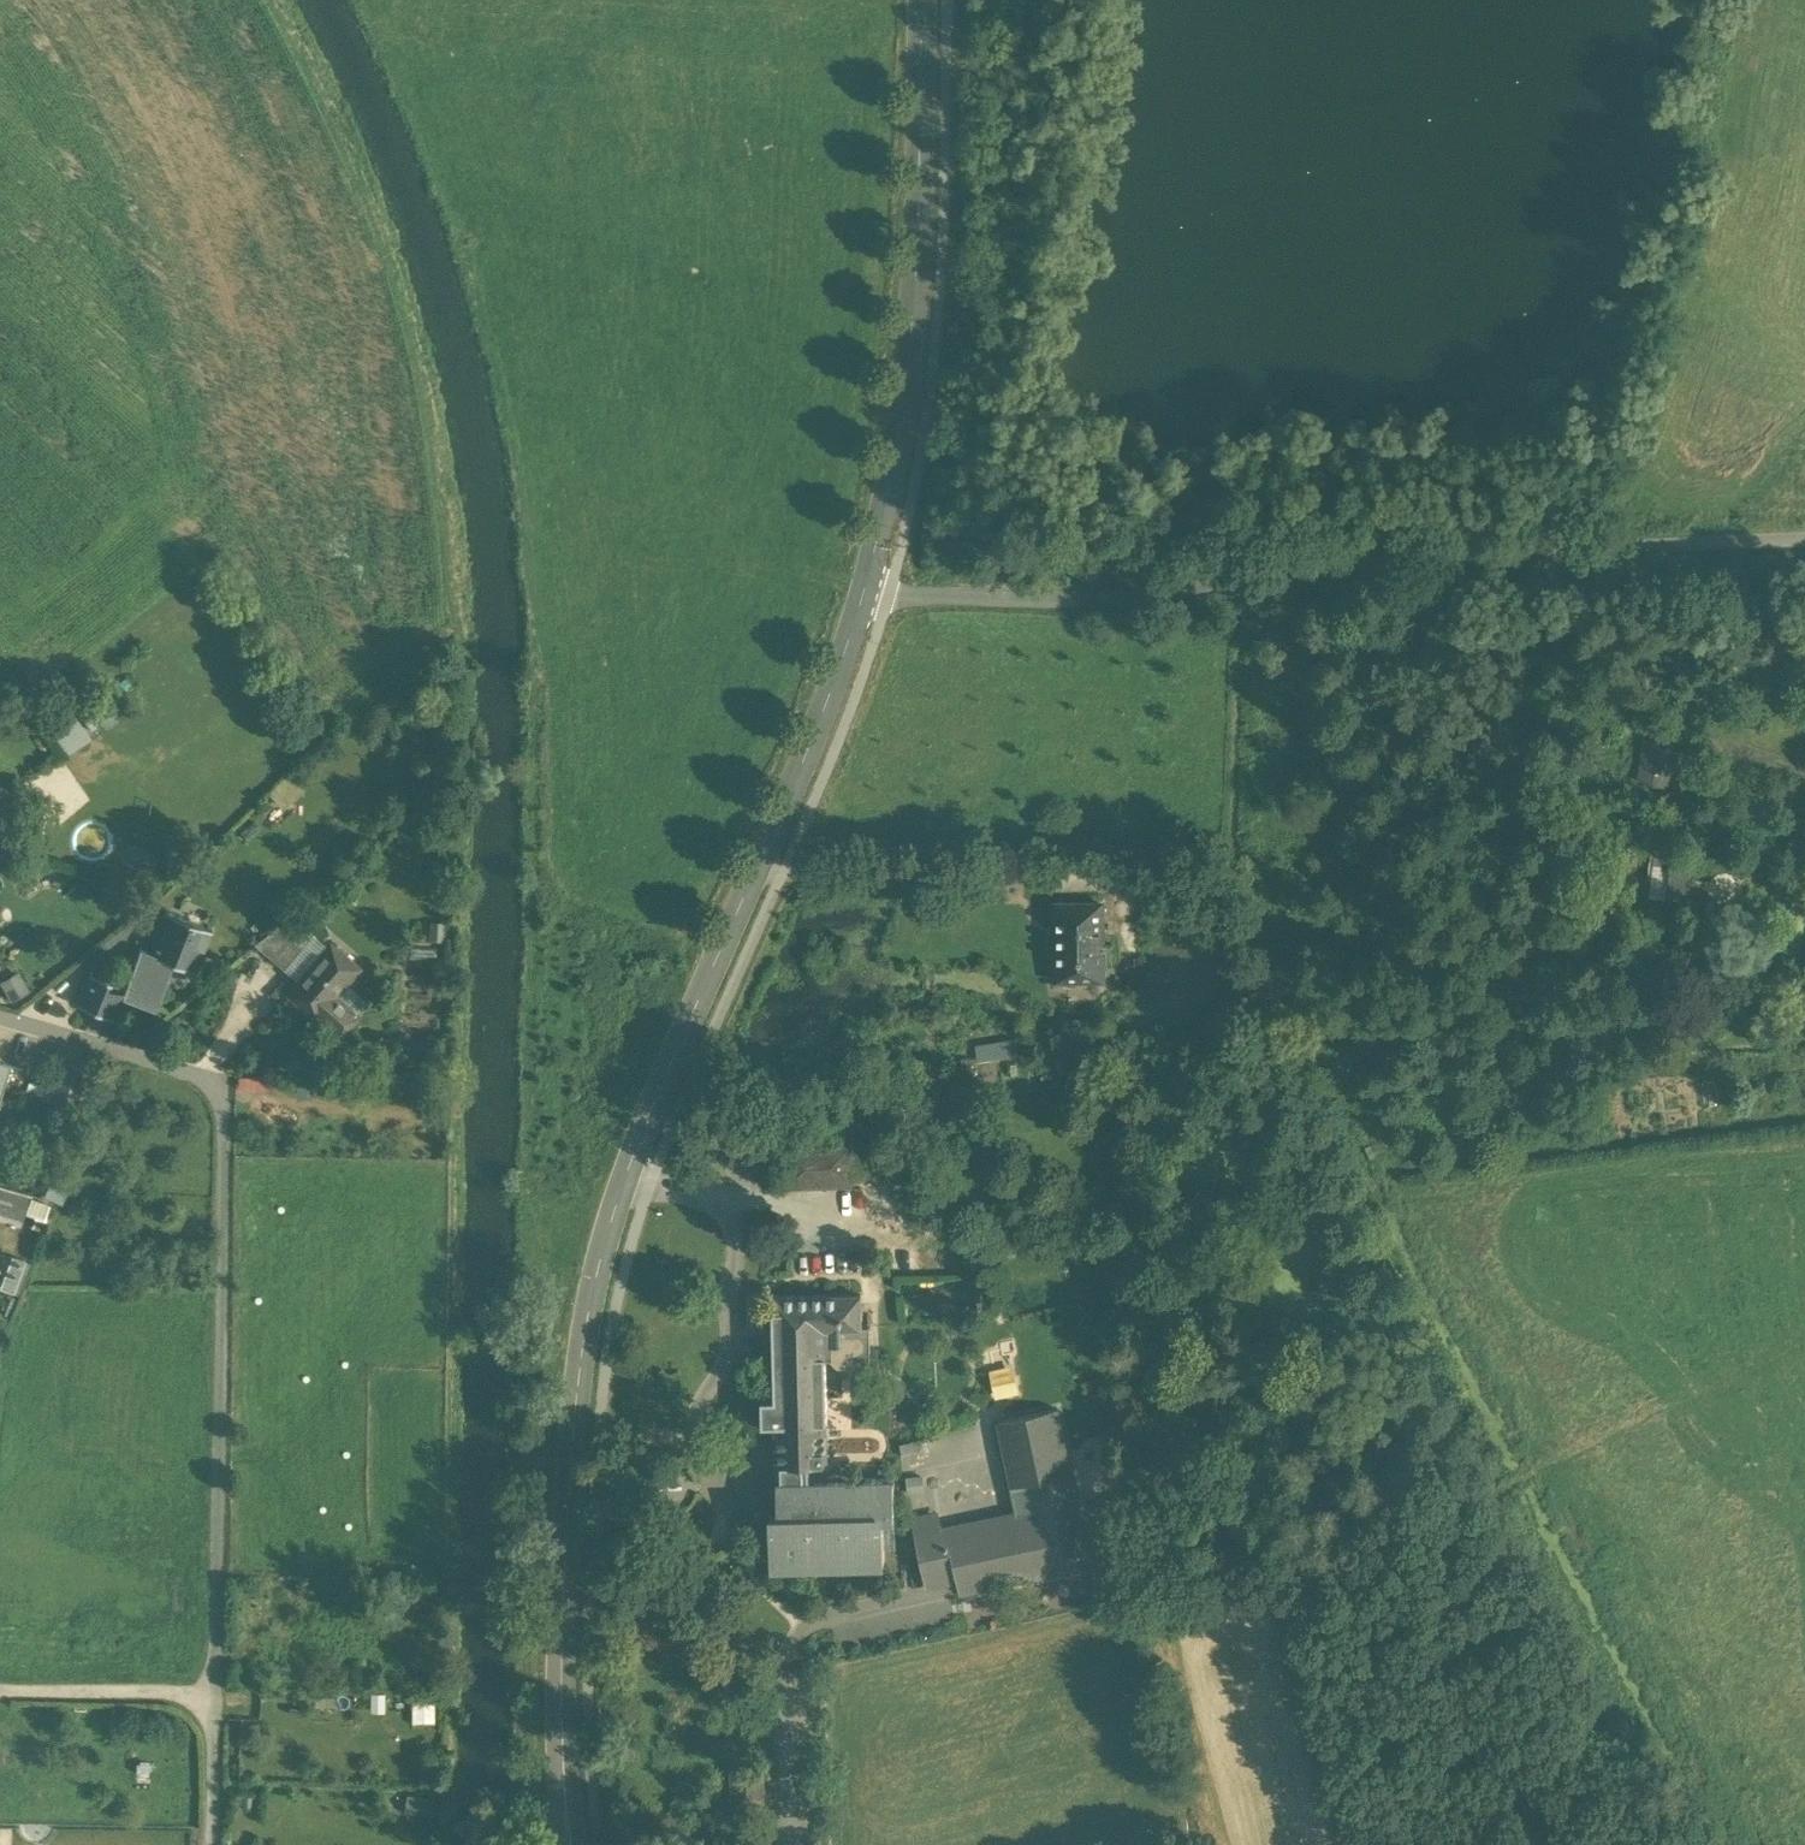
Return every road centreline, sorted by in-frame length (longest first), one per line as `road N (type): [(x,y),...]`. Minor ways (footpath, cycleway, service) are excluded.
road 1 (tertiary): [(574,1844),(565,1794),(585,1324),(613,1215),(846,659),(865,588)]
road 2 (residential): [(865,588),(1143,600),(1314,558),(1804,534)]
road 3 (residential): [(217,1691),(226,1108),(212,1080),(0,1015)]
road 4 (tertiary): [(865,588),(904,391),(919,257),(922,0)]
road 5 (track): [(0,1687),(217,1691),(216,1844)]

